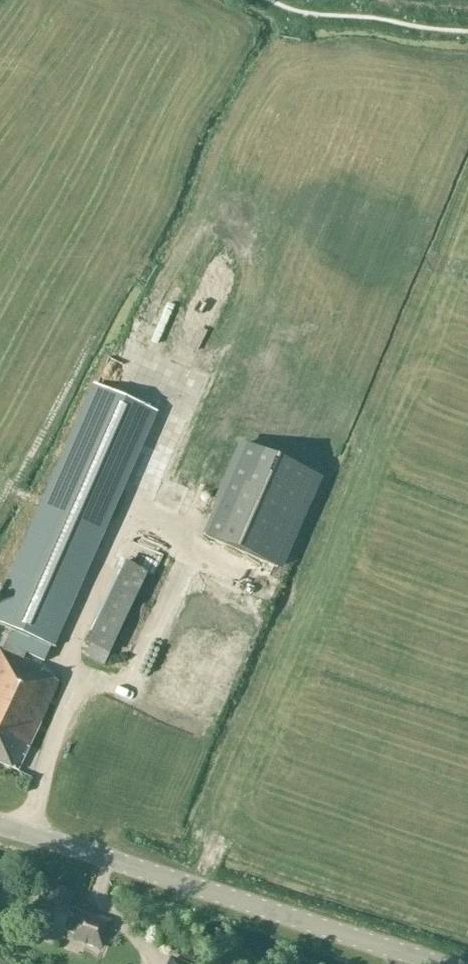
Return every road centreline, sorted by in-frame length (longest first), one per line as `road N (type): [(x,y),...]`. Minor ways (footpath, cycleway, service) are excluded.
road 1 (tertiary): [(431,963),(0,829)]

